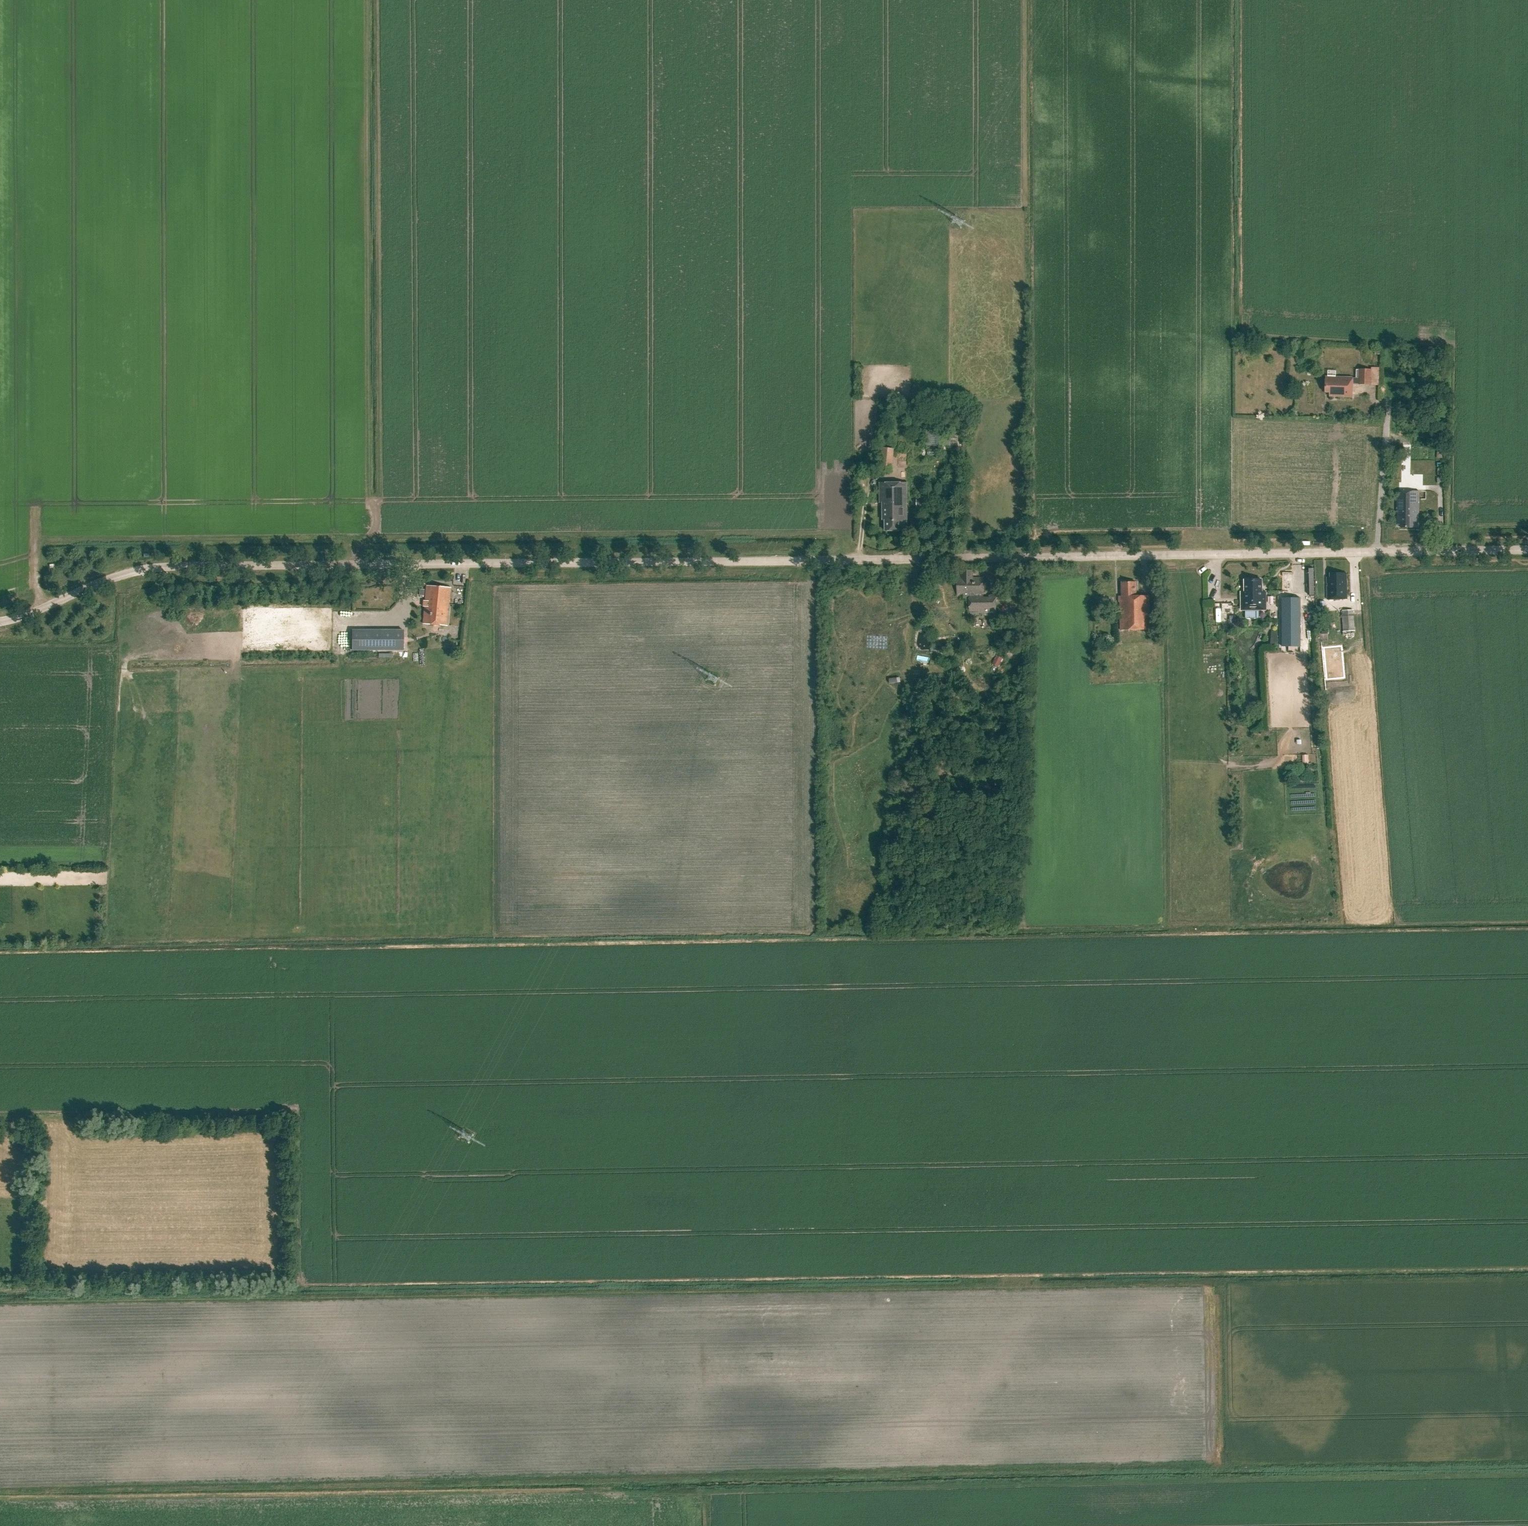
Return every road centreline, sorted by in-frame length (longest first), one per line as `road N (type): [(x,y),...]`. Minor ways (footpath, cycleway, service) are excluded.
road 1 (tertiary): [(1527,549),(160,567),(116,576),(0,623)]

